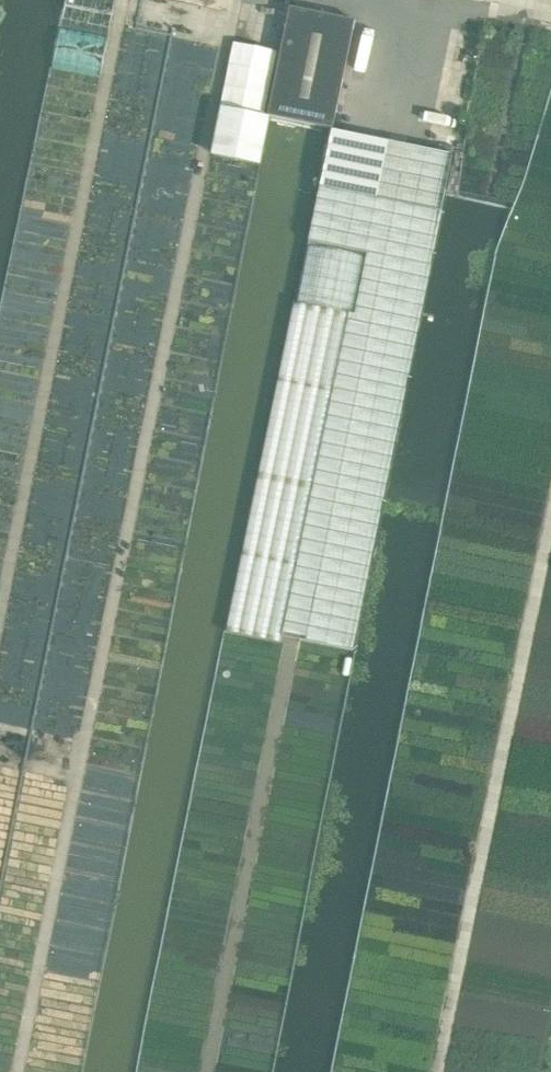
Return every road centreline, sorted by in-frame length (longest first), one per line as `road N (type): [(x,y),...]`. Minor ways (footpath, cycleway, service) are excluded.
road 1 (track): [(435,1071),(550,513)]

